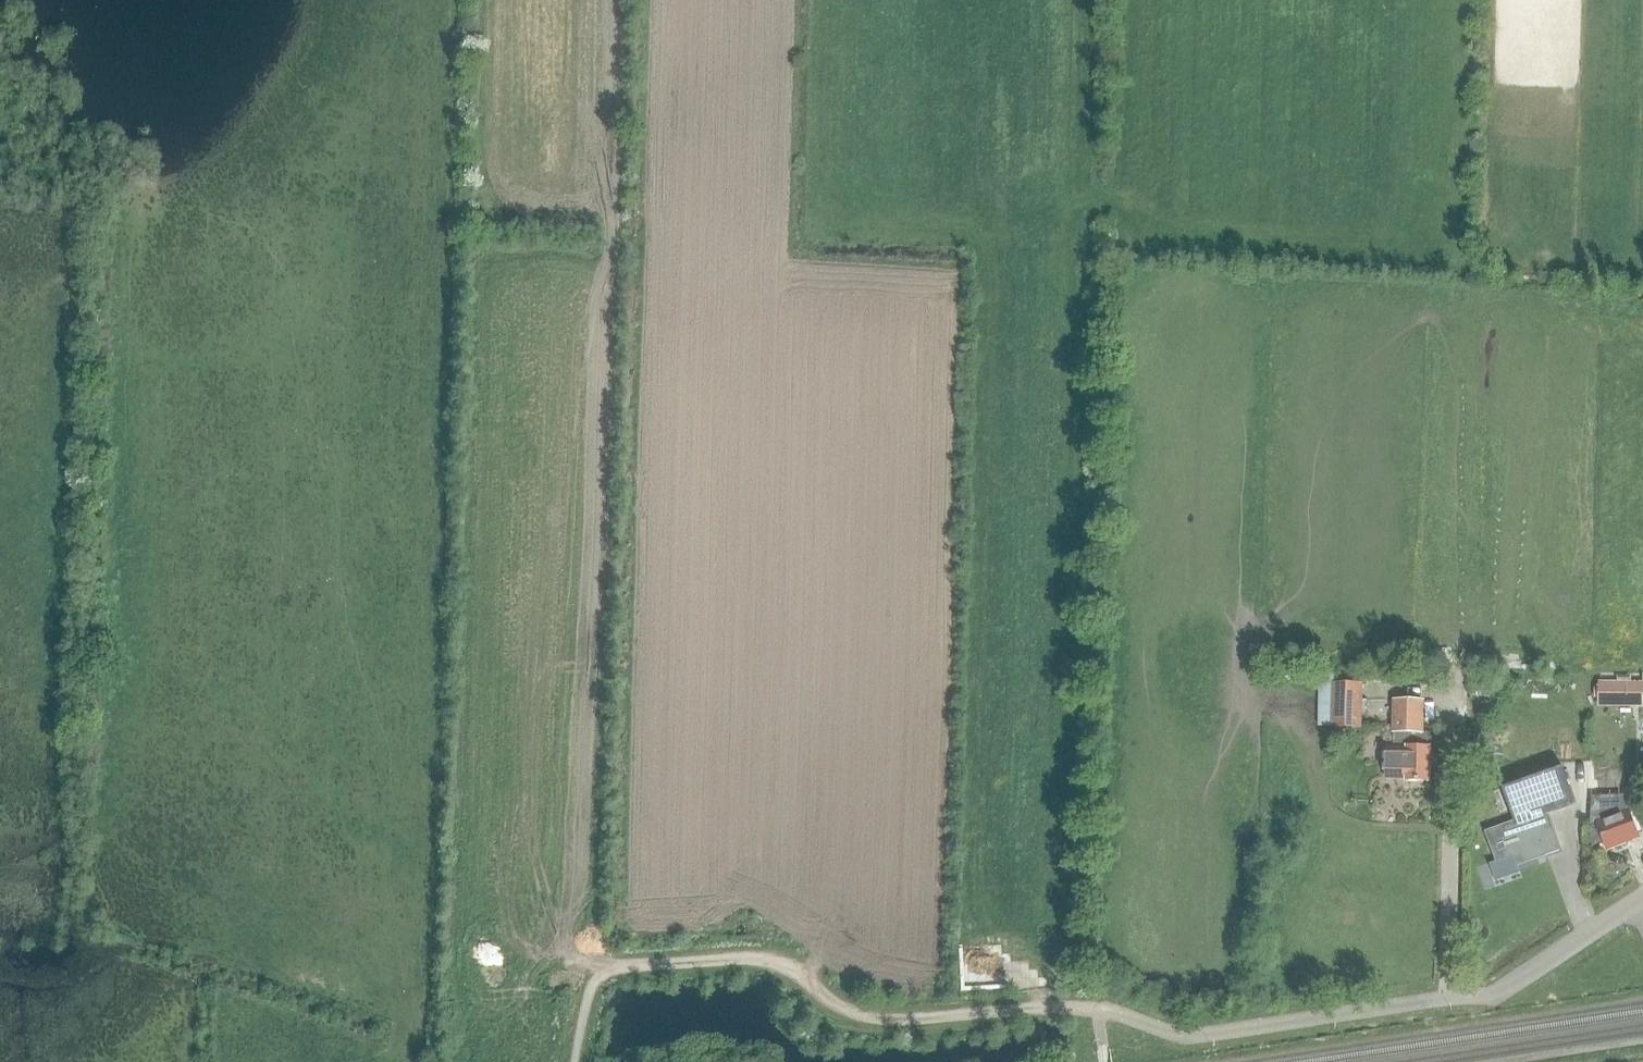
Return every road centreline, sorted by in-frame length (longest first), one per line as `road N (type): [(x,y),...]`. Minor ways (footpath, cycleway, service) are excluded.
road 1 (track): [(573,1061),(586,994),(600,971),(628,959),(763,954),(867,1016),(1099,1008)]
road 2 (unclassified): [(1099,1008),(1186,1037),(1489,996),(1637,901)]

